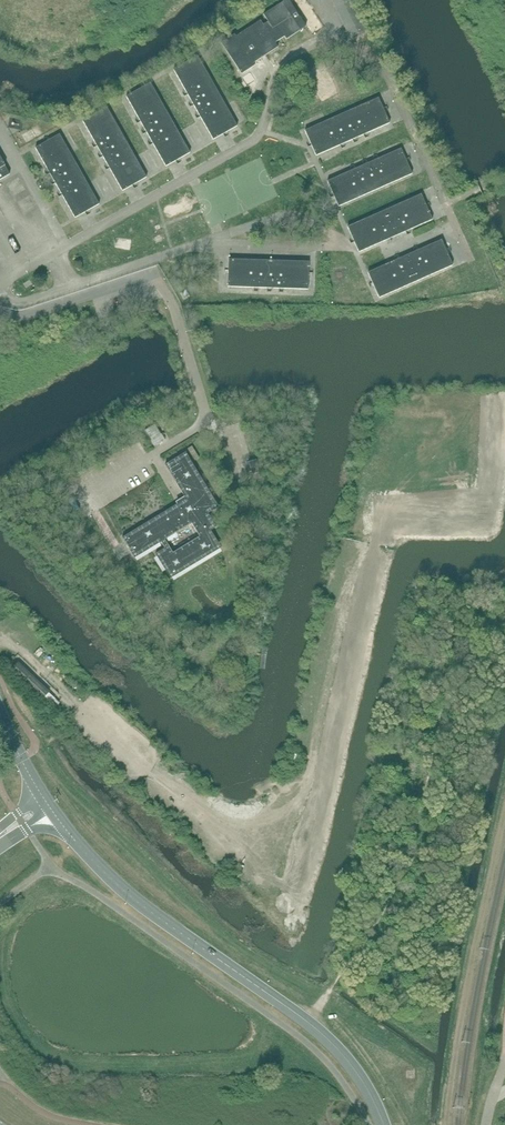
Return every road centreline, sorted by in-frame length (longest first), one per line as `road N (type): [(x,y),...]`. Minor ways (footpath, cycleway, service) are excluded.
road 1 (tertiary): [(384,1124),(352,1066),(312,1025),(138,903),(54,813)]

